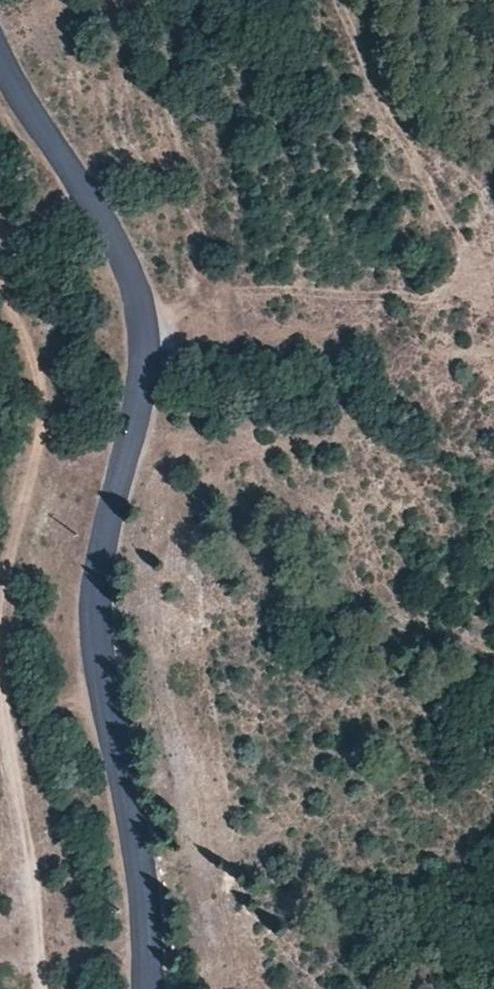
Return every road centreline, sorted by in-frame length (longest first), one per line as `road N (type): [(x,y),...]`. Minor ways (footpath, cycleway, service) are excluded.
road 1 (tertiary): [(0,62),(119,252),(145,326),(143,374),(91,611),(136,869),(146,988)]
road 2 (track): [(493,326),(427,301),(227,289),(145,326)]
road 3 (track): [(0,590),(42,415),(41,383),(0,279)]
road 4 (track): [(0,675),(41,988)]

